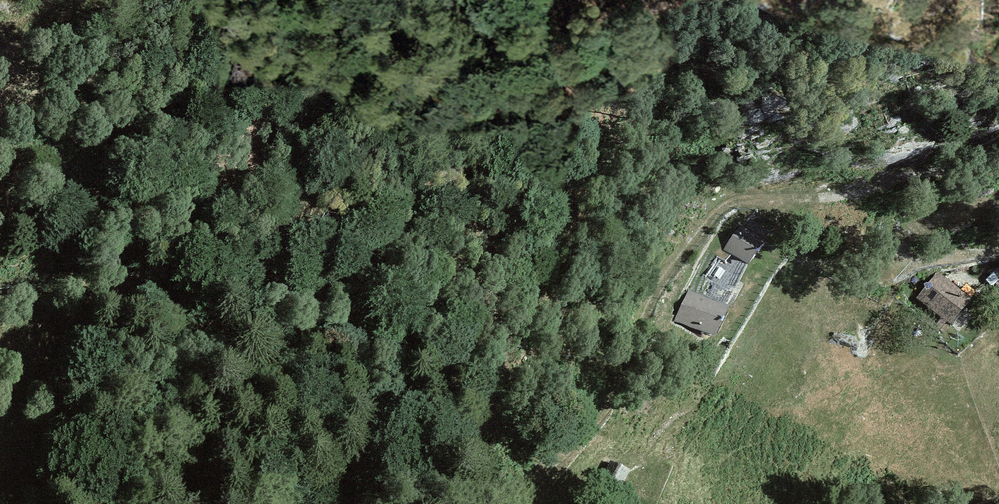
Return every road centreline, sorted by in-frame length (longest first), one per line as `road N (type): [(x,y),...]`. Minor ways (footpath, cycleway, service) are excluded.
road 1 (track): [(430,503),(550,260),(554,125),(572,51),(608,23),(658,6),(778,16),(810,0)]
road 2 (track): [(998,161),(839,197),(750,198),(710,221),(652,305),(604,415),(529,481),(517,503)]
road 3 (track): [(998,250),(947,259),(904,251),(919,232),(998,201)]
road 4 (track): [(111,0),(92,22),(0,52)]

